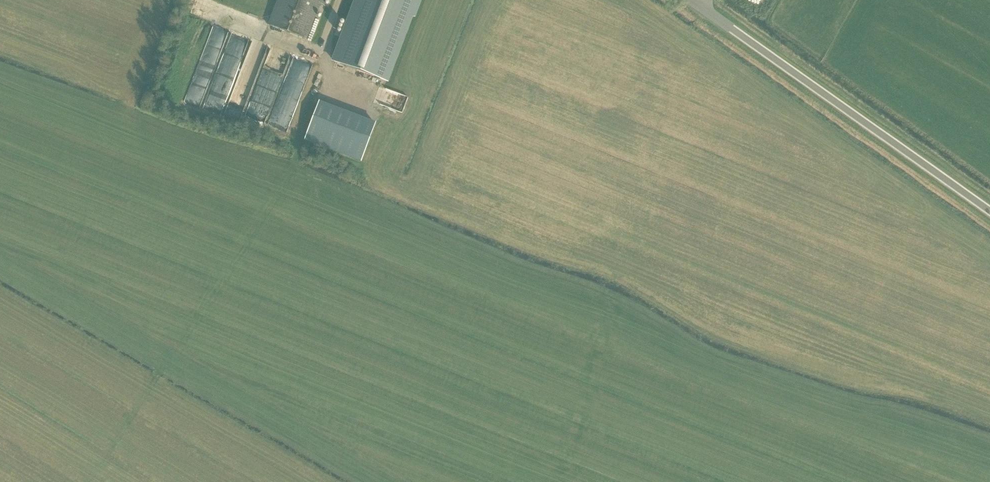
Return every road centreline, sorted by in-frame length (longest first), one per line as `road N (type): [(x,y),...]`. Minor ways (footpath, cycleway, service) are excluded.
road 1 (unclassified): [(989,211),(692,0)]

